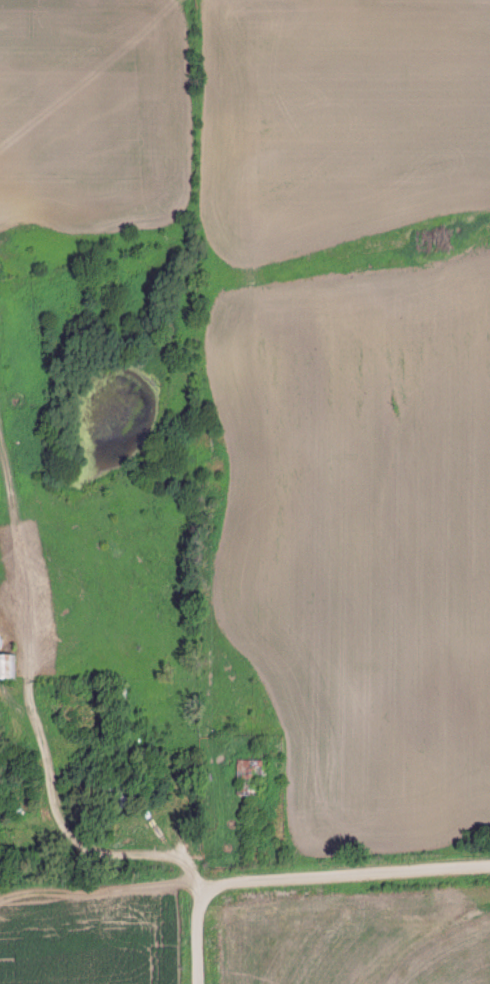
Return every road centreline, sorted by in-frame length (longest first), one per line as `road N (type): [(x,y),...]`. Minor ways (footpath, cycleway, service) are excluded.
road 1 (residential): [(489,864),(236,880),(202,891),(195,983)]
road 2 (residential): [(202,891),(80,827),(0,720)]

